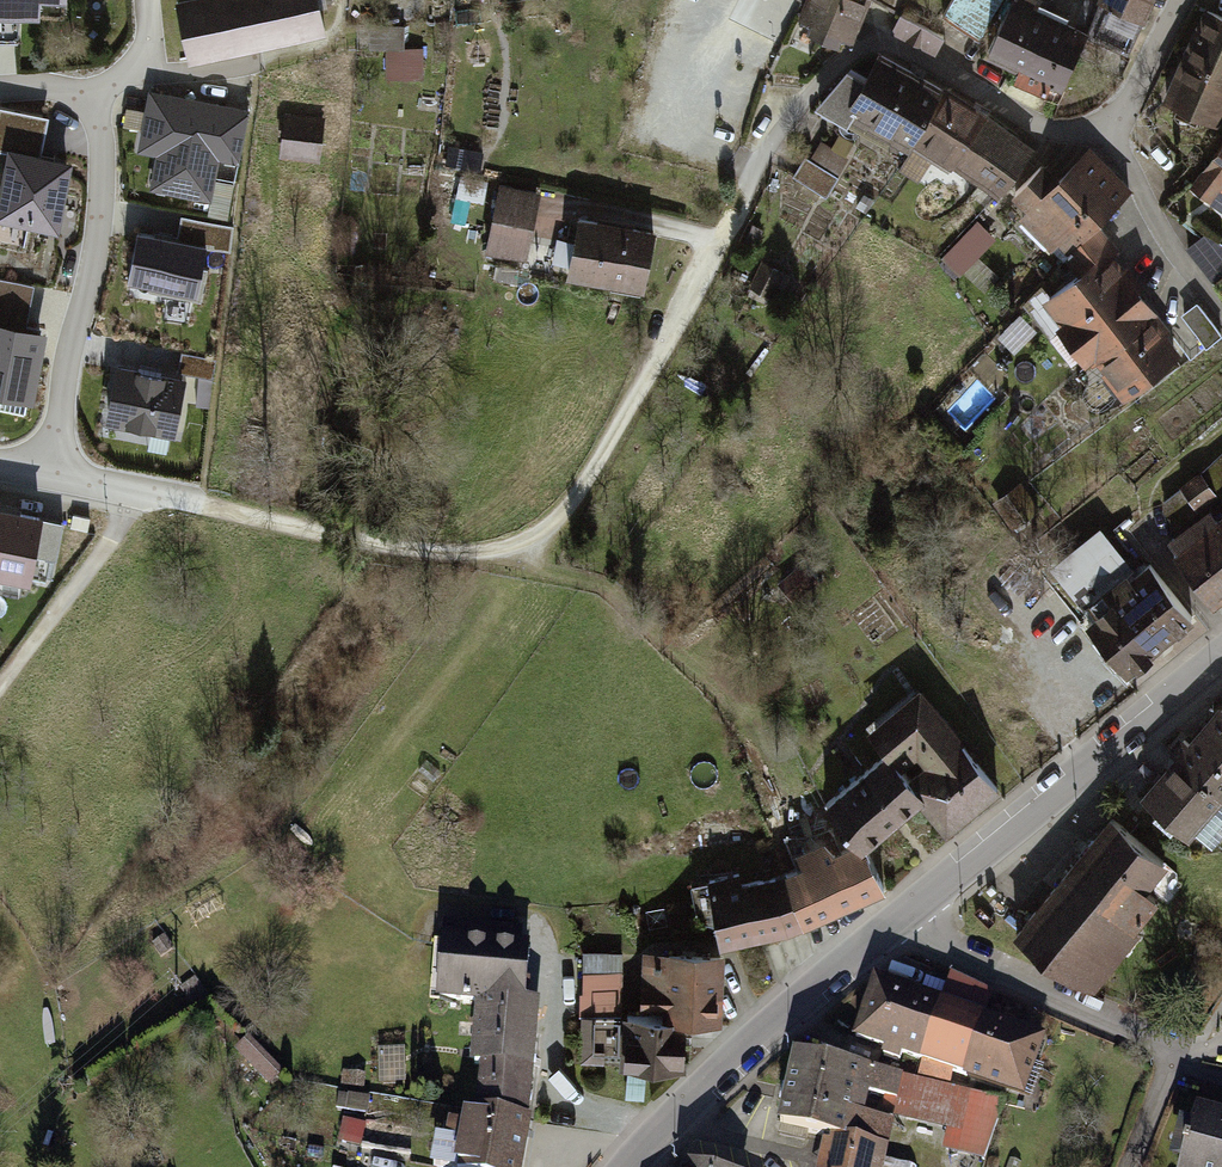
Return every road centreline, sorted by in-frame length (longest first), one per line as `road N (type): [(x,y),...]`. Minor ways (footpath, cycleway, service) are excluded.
road 1 (track): [(208,512),(475,558),(529,547),(569,516),(748,195),(741,144),(759,96)]
road 2 (tertiary): [(1221,661),(900,928)]
road 3 (residential): [(1123,1166),(1166,1061),(900,928)]
road 4 (residential): [(100,92),(104,192),(62,403),(56,480)]
road 5 (tertiary): [(900,928),(658,1133),(633,1166)]
road 6 (residential): [(1113,128),(1173,245),(1221,309)]
road 7 (residential): [(56,480),(208,512)]
road 8 (track): [(1163,553),(1152,528),(1154,500),(1221,435)]
road 9 (residential): [(125,77),(253,65)]

